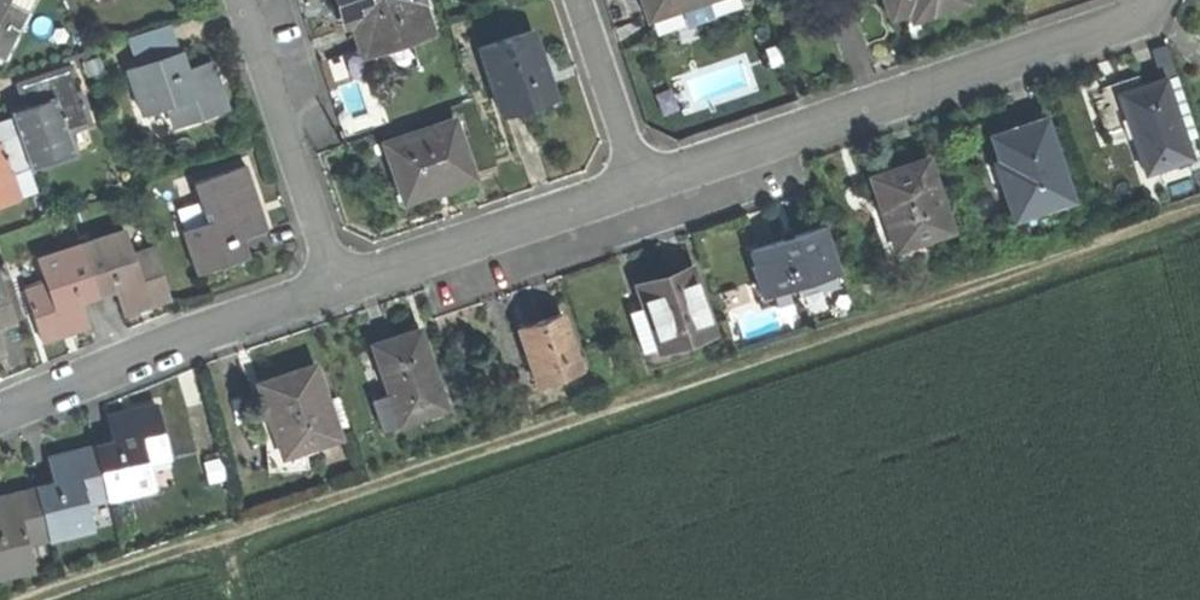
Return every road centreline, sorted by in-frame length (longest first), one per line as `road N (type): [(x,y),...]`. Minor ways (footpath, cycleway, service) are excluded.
road 1 (track): [(20,599),(1199,207)]
road 2 (residential): [(1151,0),(1141,19),(638,186)]
road 3 (residential): [(0,414),(335,290)]
road 4 (residential): [(638,186),(335,290)]
road 5 (residential): [(238,0),(335,290)]
road 6 (residential): [(638,186),(578,0)]

